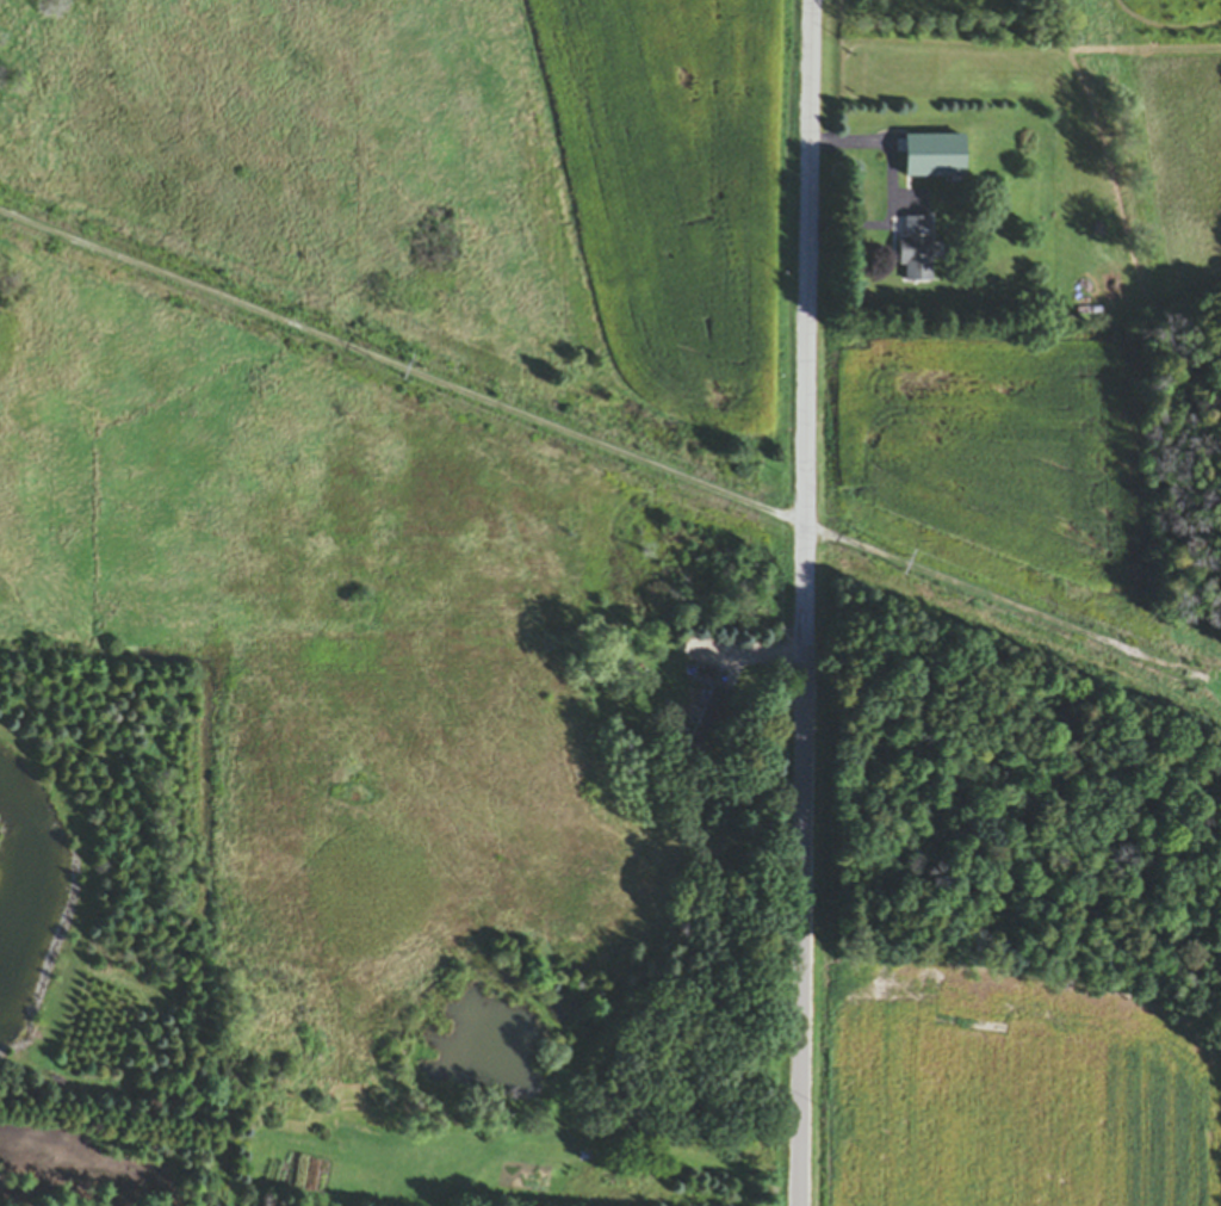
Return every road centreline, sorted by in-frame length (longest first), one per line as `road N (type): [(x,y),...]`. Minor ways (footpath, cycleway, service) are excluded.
road 1 (residential): [(802,1205),(814,0)]

